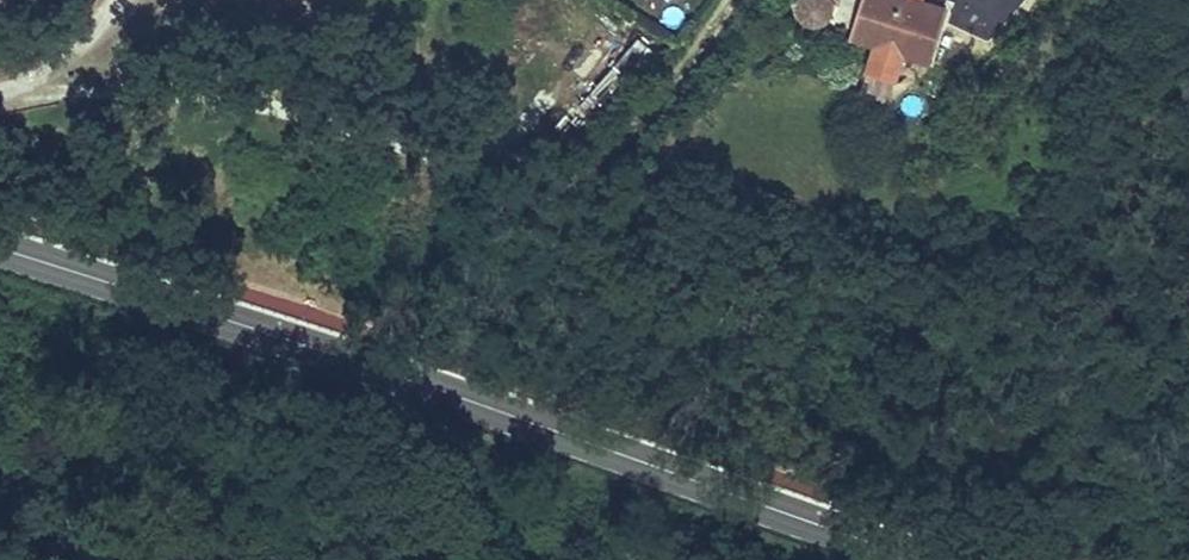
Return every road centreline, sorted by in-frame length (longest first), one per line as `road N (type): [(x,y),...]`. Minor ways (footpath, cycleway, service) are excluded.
road 1 (secondary): [(933,559),(0,248)]

